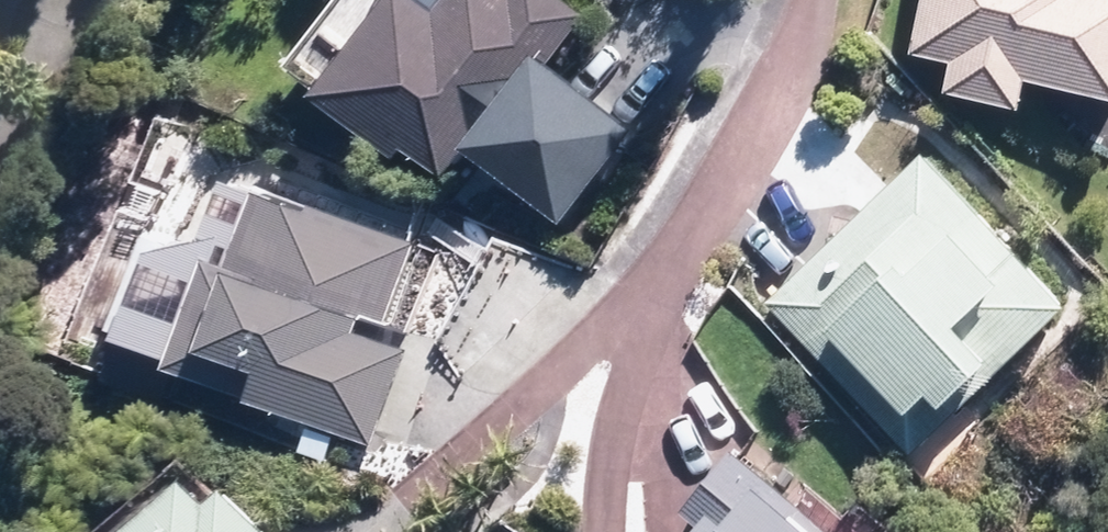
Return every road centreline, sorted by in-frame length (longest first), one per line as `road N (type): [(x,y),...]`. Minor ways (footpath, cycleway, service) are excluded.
road 1 (residential): [(806,0),(756,113),(637,287)]
road 2 (residential): [(637,287),(424,477)]
road 3 (residential): [(637,287),(605,531)]

